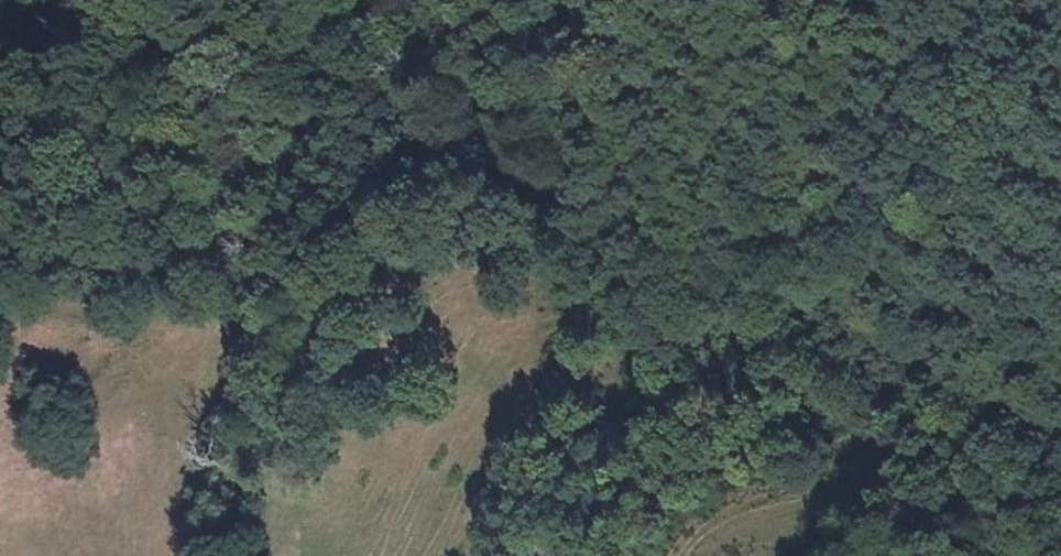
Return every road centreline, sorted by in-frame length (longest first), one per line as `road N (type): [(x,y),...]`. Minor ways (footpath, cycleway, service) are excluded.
road 1 (track): [(0,230),(64,244),(141,234),(199,211),(260,171),(299,163),(268,272),(239,555)]
road 2 (track): [(1060,542),(915,555)]

